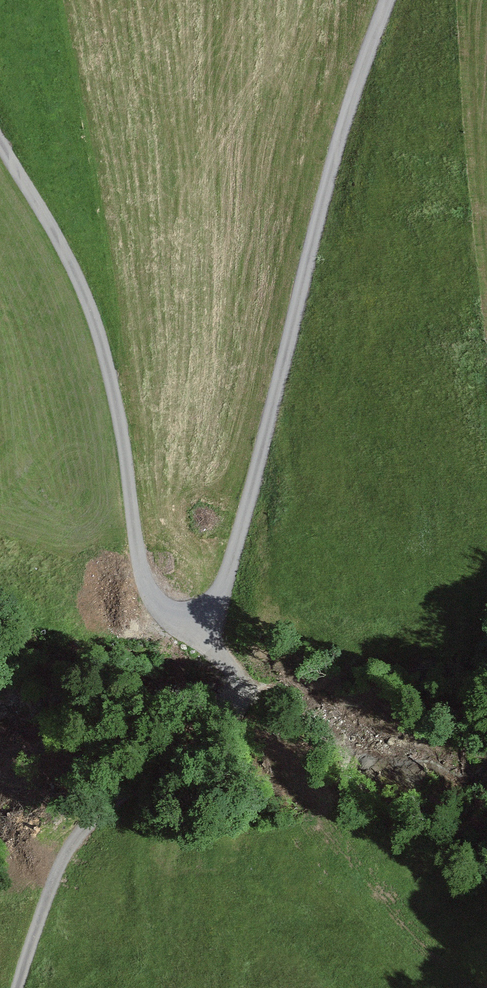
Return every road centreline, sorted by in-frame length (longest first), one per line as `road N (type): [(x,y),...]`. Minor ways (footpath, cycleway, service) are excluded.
road 1 (track): [(392,0),(349,125),(215,621),(189,626),(160,610),(146,582),(113,365),(63,238),(0,126)]
road 2 (track): [(160,610),(24,987)]

